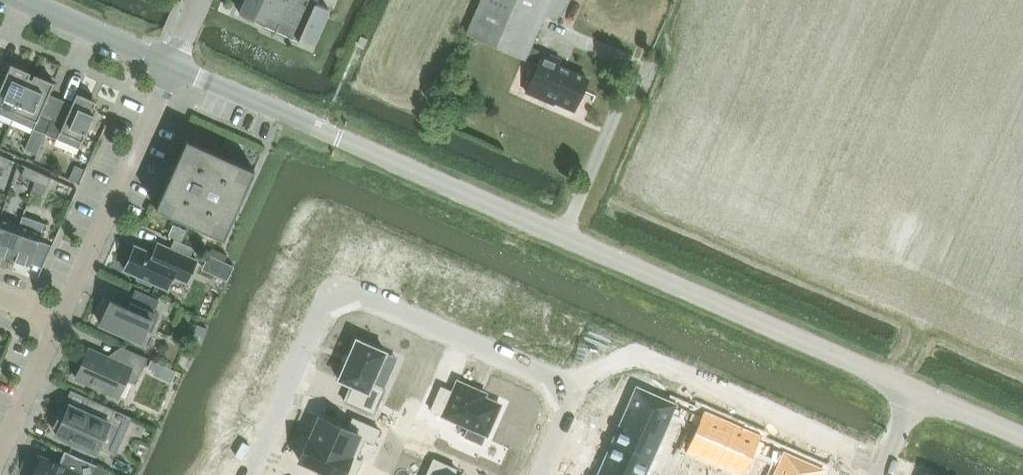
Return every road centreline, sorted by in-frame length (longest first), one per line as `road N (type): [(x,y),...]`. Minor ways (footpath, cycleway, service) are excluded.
road 1 (unclassified): [(911,391),(173,65)]
road 2 (residential): [(542,474),(579,394),(336,286),(252,474)]
road 3 (residential): [(59,330),(173,65)]
road 4 (residential): [(173,65),(18,0)]
road 5 (residential): [(0,460),(59,330)]
road 6 (unclassified): [(1022,440),(911,391)]

